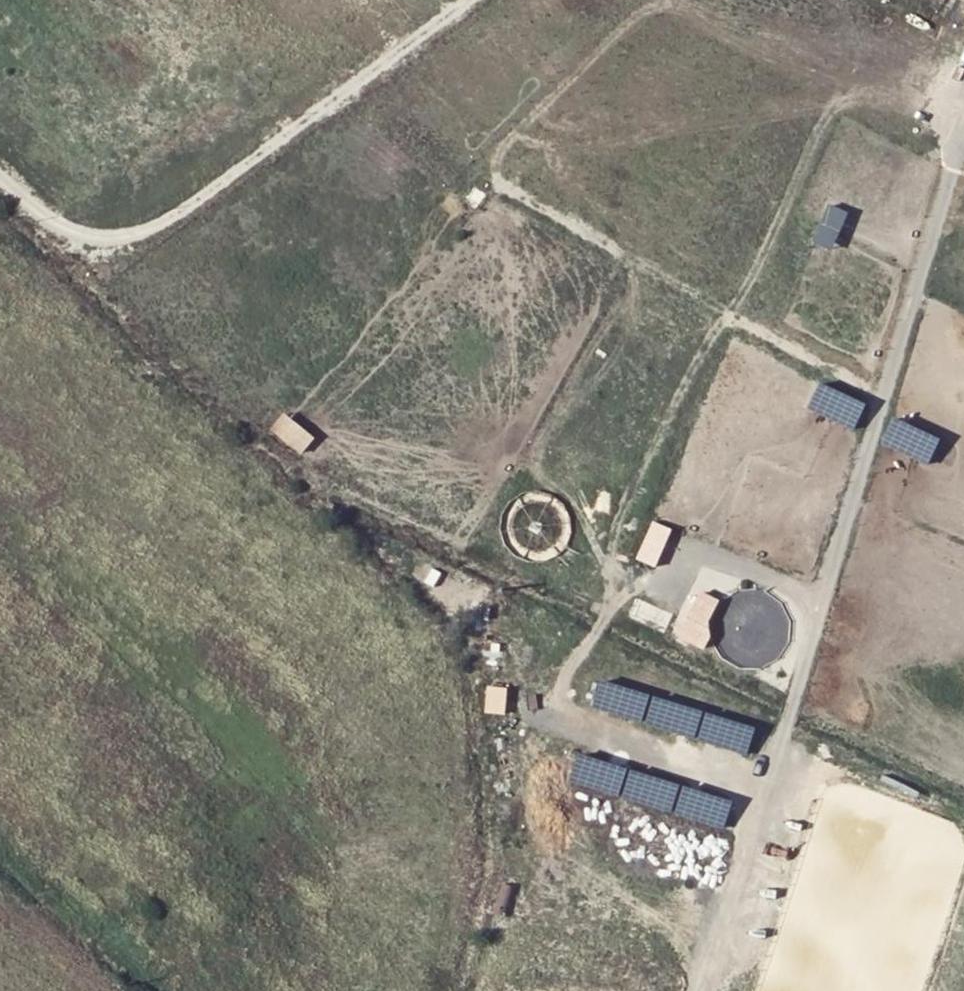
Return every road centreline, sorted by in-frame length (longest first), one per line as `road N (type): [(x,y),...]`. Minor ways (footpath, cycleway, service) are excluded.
road 1 (track): [(963,80),(776,111),(644,115),(543,134),(527,181),(586,237),(728,312),(882,380)]
road 2 (track): [(882,380),(706,990)]
road 3 (track): [(0,166),(64,218),(111,233),(161,229),(465,0)]
road 4 (track): [(882,380),(963,137)]

